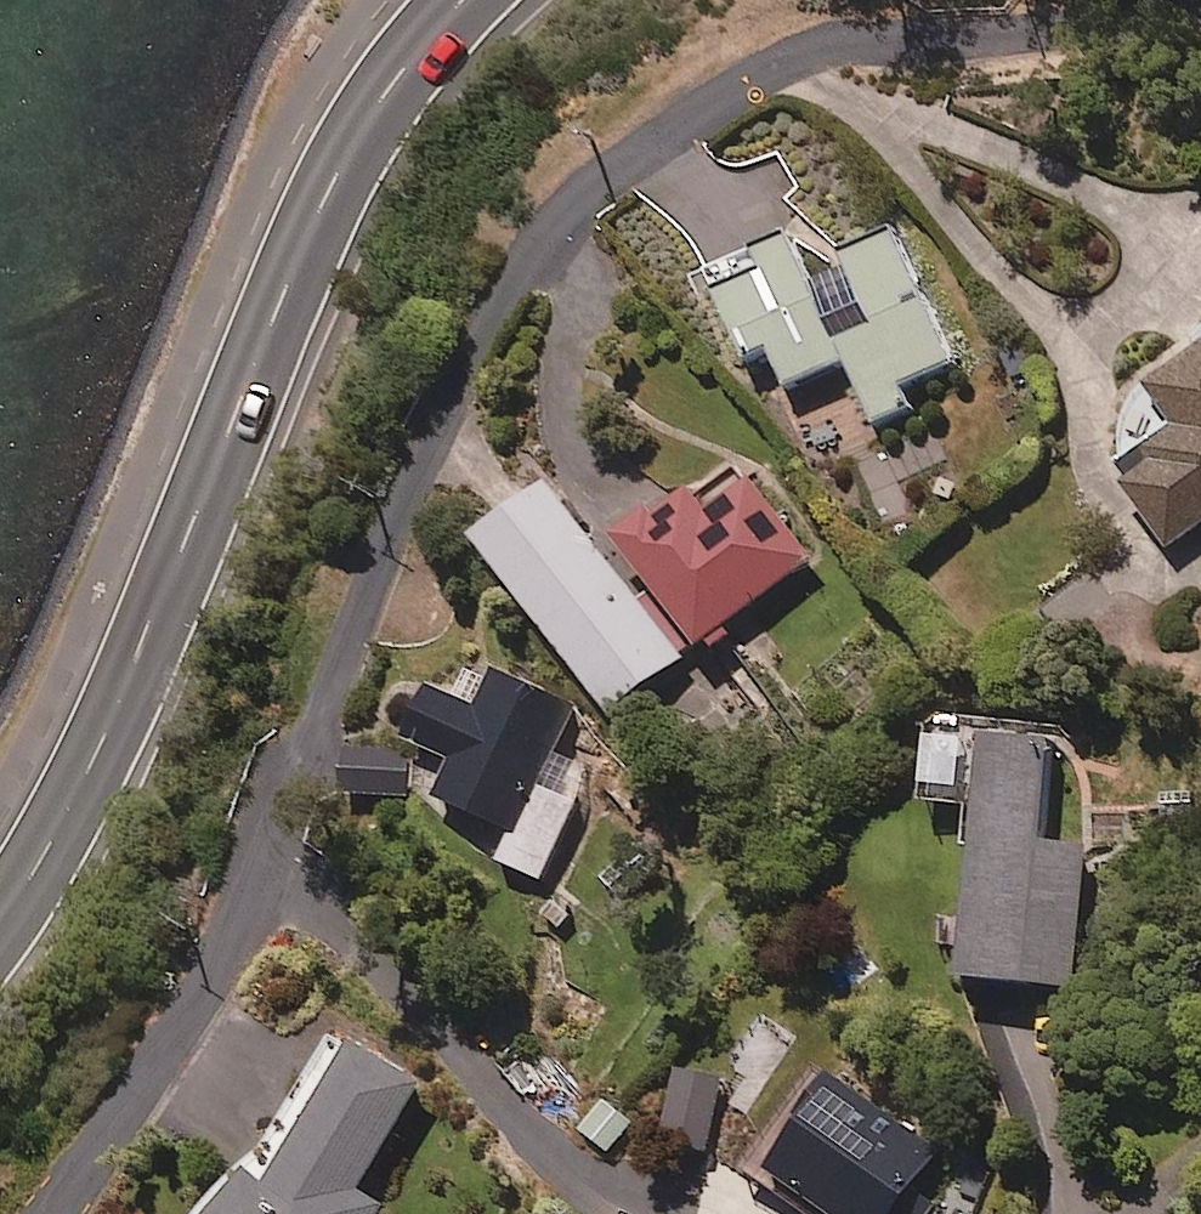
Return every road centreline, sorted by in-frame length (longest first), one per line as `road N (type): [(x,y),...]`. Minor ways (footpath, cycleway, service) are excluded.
road 1 (residential): [(57,1213),(239,929),(419,459),(480,325),(532,244),(626,155),(800,53),(872,38),(1200,26)]
road 2 (secondary): [(461,0),(360,131),(308,227),(121,704),(0,924)]

